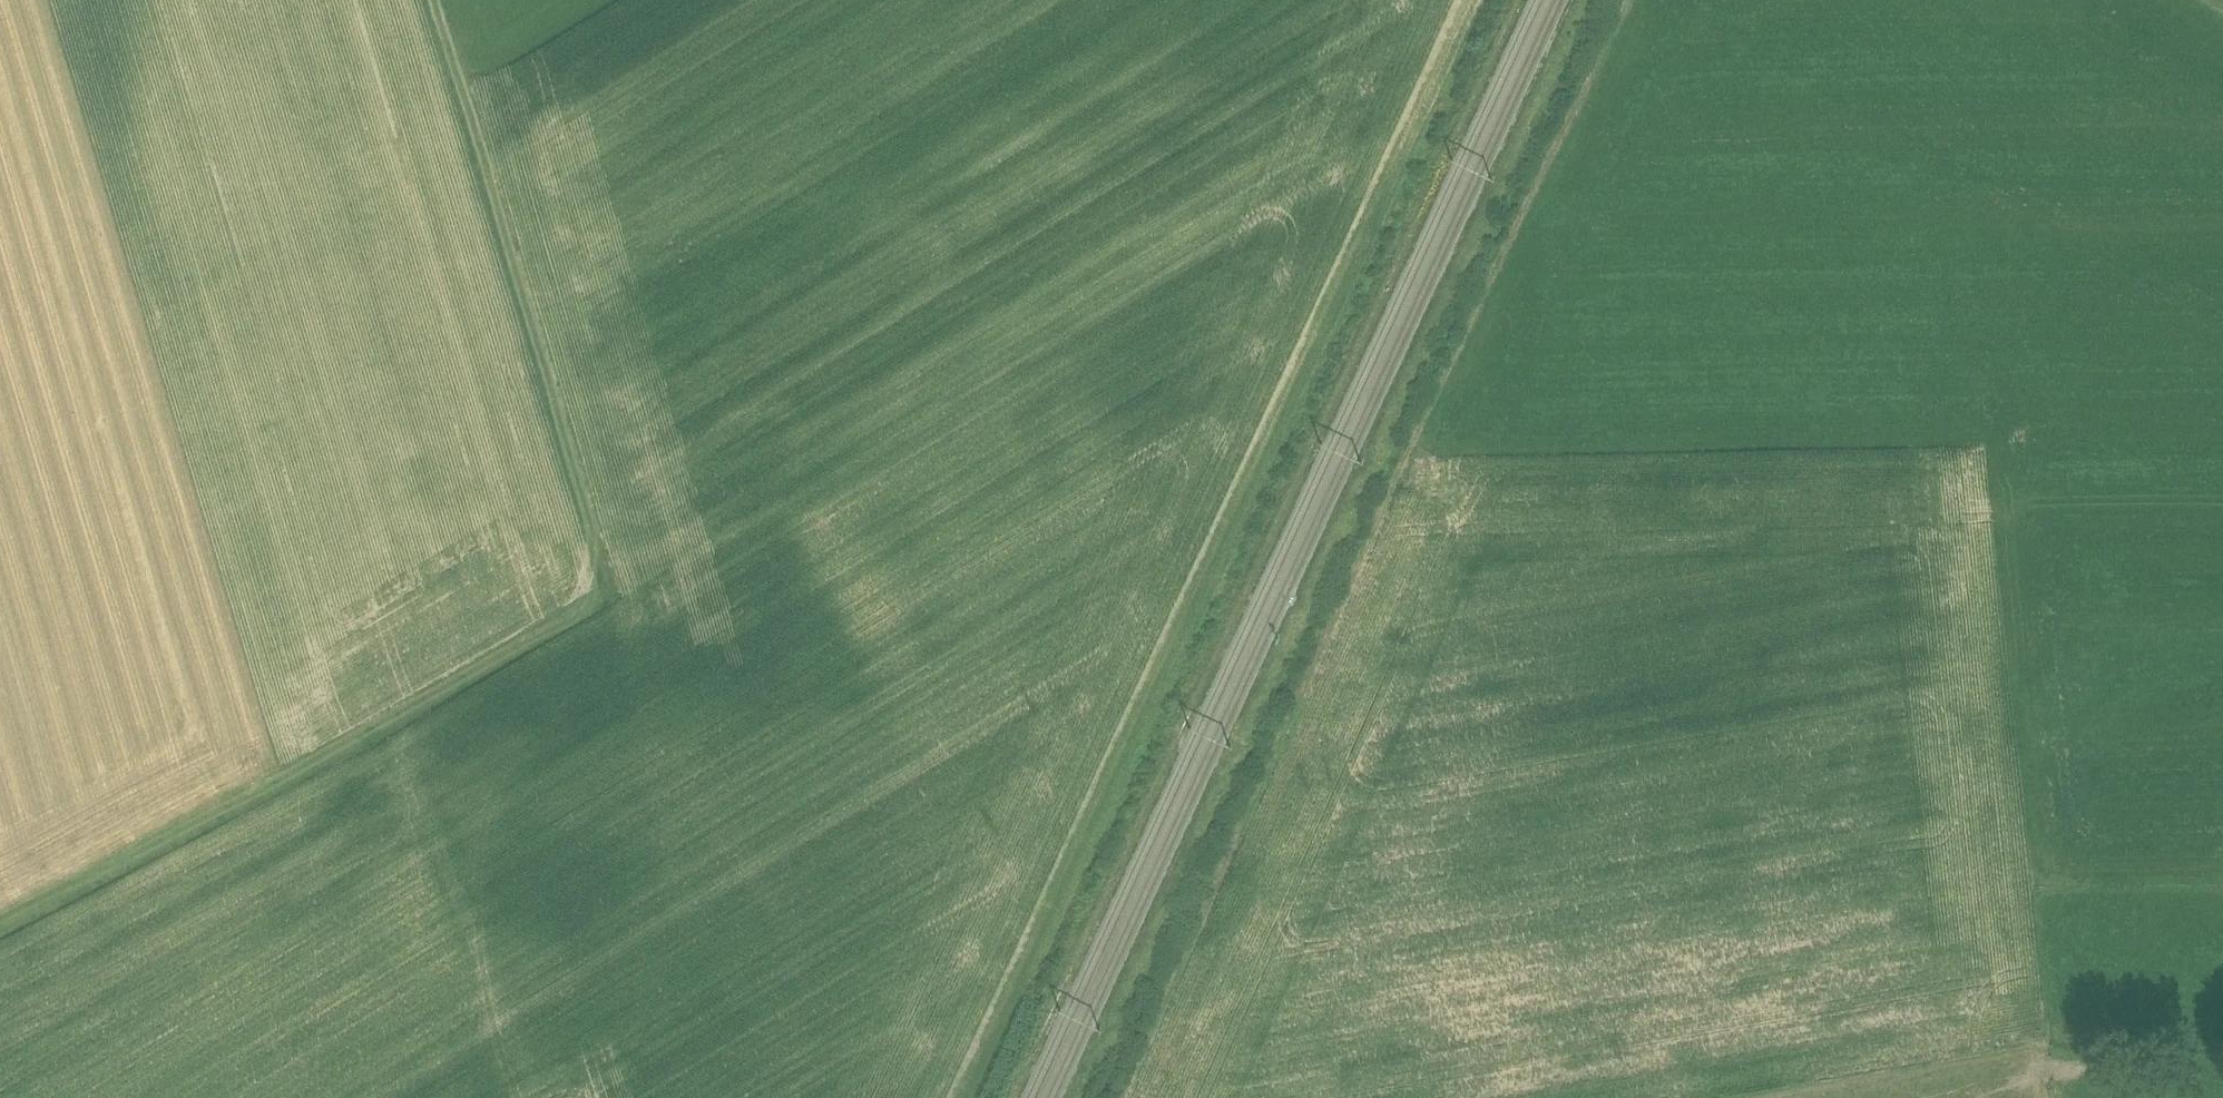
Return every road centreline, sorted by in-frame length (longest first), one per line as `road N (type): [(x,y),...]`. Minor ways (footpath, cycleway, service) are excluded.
road 1 (track): [(433,0),(615,597)]

